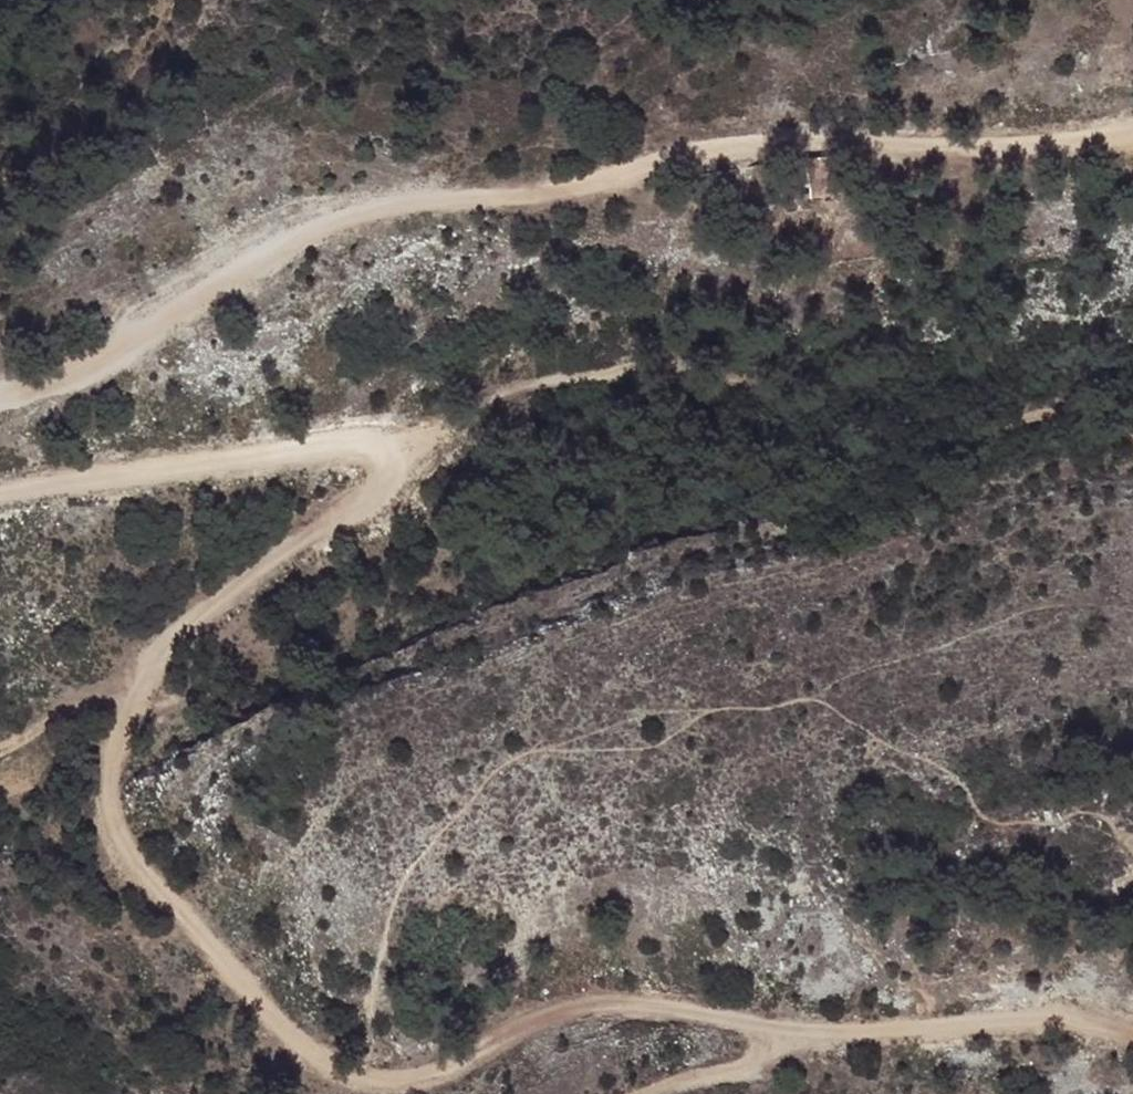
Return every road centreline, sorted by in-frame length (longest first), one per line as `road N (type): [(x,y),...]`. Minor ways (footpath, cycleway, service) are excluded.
road 1 (track): [(1132,1028),(1036,1014),(822,1034),(648,1003),(583,1005),(423,1074),(351,1077),(322,1062),(110,830),(108,759),(146,675),(201,619),(369,493),(382,466),(369,444),(341,440),(0,493)]
road 2 (track): [(1132,125),(605,180),(312,224),(82,366),(0,396)]
road 3 (track): [(382,466),(464,404),(520,381),(941,371),(1071,405),(1132,434)]
road 4 (track): [(146,675),(113,684),(0,752)]
road 5 (track): [(640,1093),(742,1069),(780,1029)]

